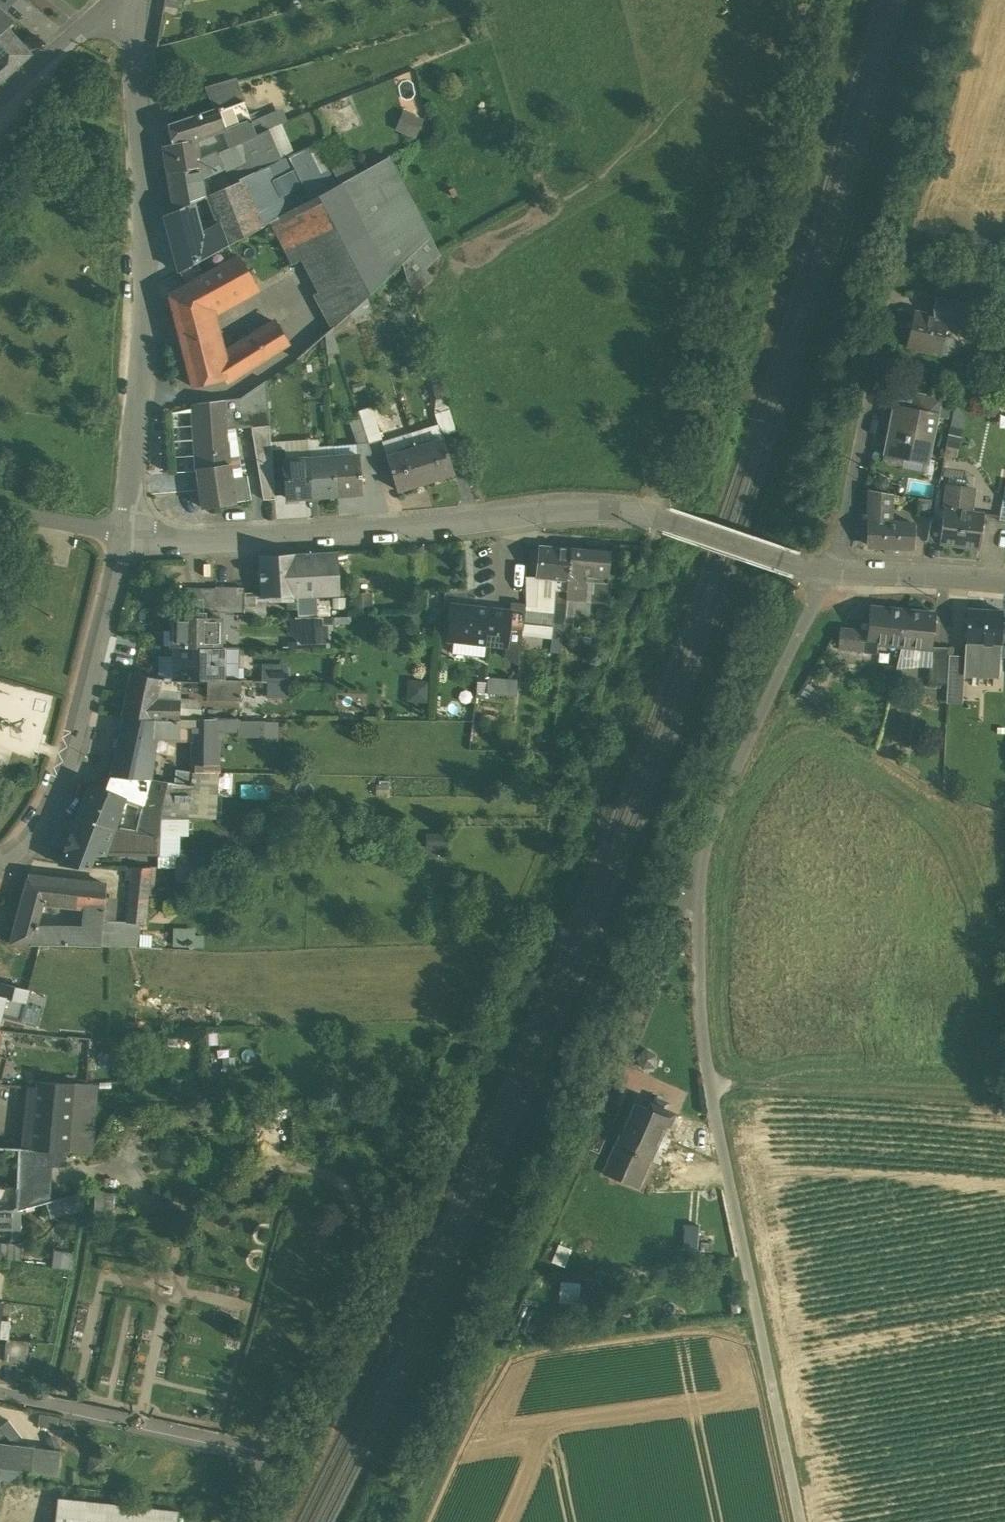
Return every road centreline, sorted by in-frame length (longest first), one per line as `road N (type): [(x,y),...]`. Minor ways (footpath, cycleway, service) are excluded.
road 1 (track): [(223,1521),(293,1398),(447,1074),(651,541)]
road 2 (unclassified): [(1004,584),(796,565),(609,508),(290,537),(188,542),(121,533)]
road 3 (track): [(801,1521),(711,1081),(696,871)]
road 4 (residential): [(121,533),(142,270),(133,6)]
road 5 (track): [(417,1521),(579,1153)]
road 6 (residential): [(121,533),(60,788),(49,816),(0,861)]
road 7 (track): [(696,871),(829,570)]
road 8 (track): [(974,0),(898,293)]
road 9 (track): [(1004,1099),(711,1081)]
road 10 (residential): [(133,6),(100,15),(0,108)]
road 11 (residential): [(121,533),(0,511)]

